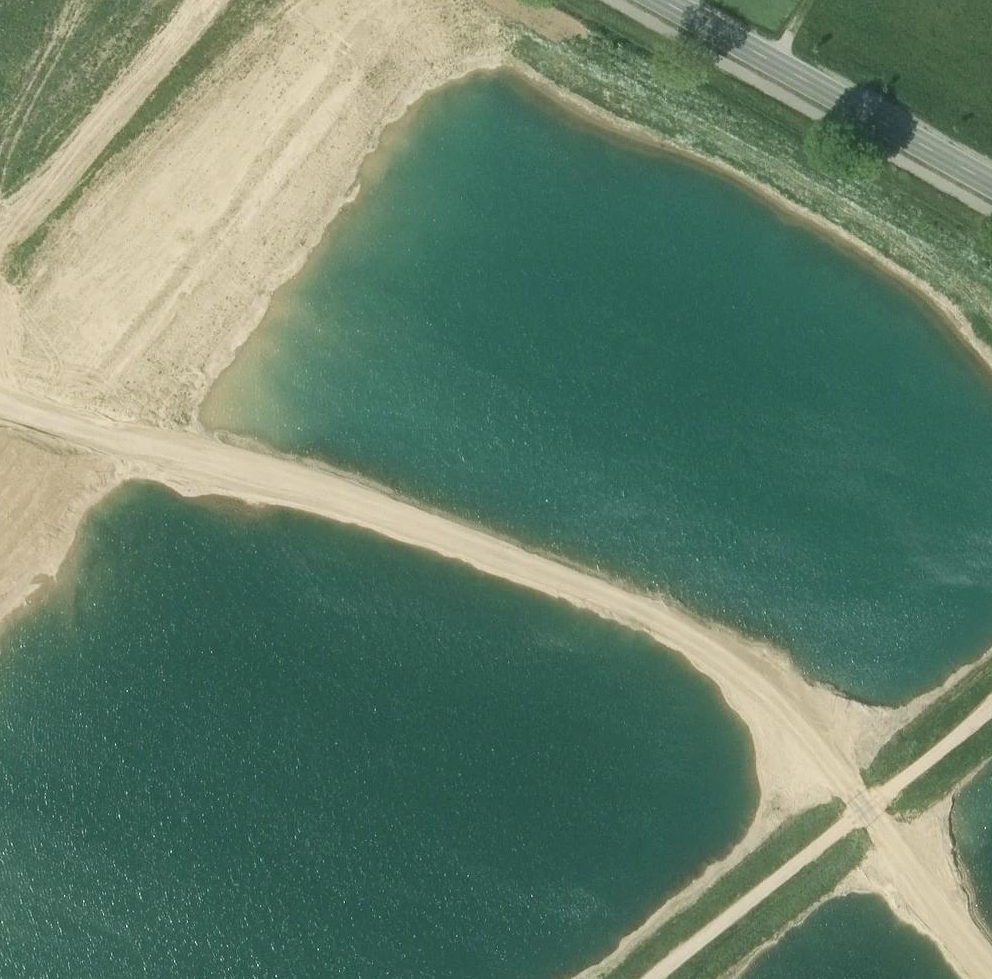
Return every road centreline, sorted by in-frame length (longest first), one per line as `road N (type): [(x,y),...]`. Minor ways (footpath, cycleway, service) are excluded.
road 1 (track): [(991,961),(869,806),(748,677),(631,611),(343,491),(0,422)]
road 2 (track): [(661,978),(991,707)]
road 3 (secondary): [(991,185),(662,0)]

